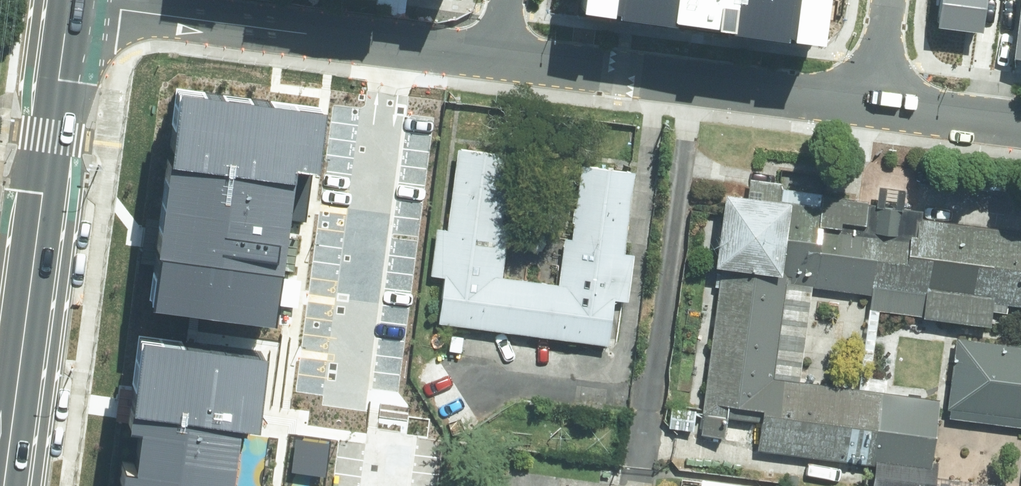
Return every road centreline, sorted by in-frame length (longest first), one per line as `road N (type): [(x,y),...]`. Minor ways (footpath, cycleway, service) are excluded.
road 1 (secondary): [(67,0),(4,485)]
road 2 (residential): [(67,0),(500,60)]
road 3 (residential): [(500,60),(874,107)]
road 4 (residential): [(874,107),(1020,126)]

